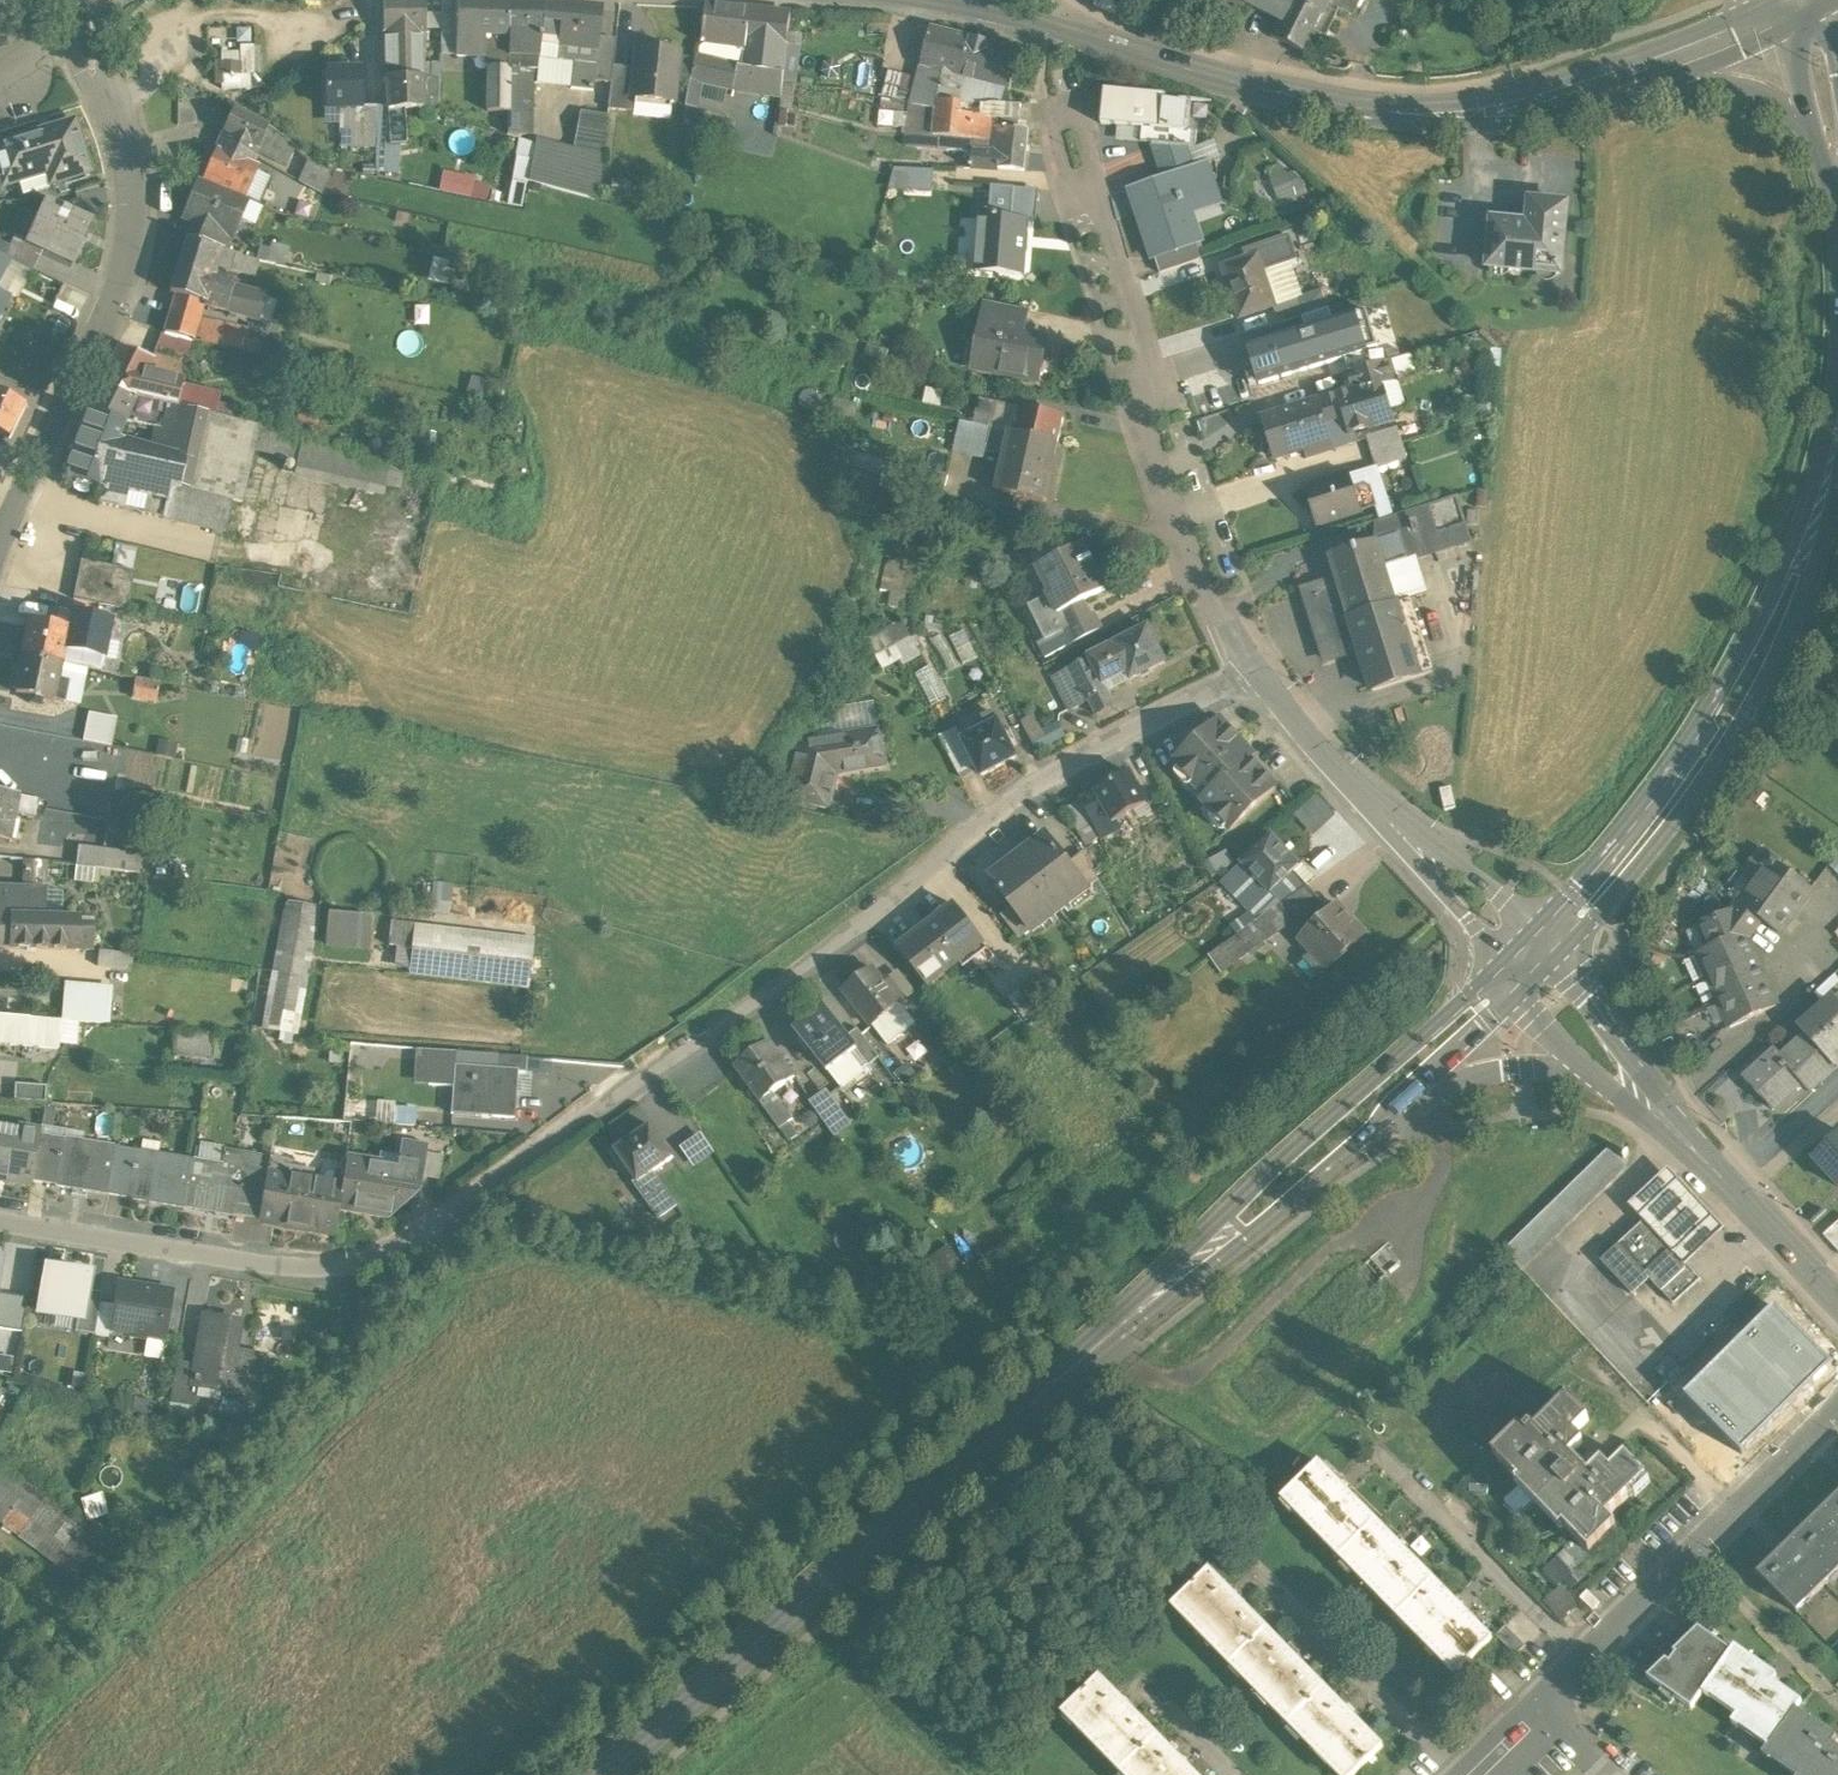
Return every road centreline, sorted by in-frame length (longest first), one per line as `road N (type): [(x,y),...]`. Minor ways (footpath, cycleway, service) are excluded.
road 1 (residential): [(1270,681),(1008,815),(398,1264),(275,1272),(0,1218)]
road 2 (tertiary): [(1603,99),(1486,126),(1424,128),(1341,116),(958,7),(909,0)]
road 3 (secondary): [(640,1774),(1165,1314)]
road 4 (secondary): [(1837,451),(1792,597),(1740,694),(1683,786),(1552,940)]
road 5 (residential): [(1270,681),(1200,554),(1091,160)]
road 6 (residential): [(93,65),(133,179),(134,244),(0,551)]
road 7 (secondary): [(1575,964),(1659,874),(1765,721),(1802,651),(1837,555)]
road 8 (secondary): [(1513,981),(1284,1183),(1177,1289),(1165,1314)]
road 9 (secondary): [(1165,1314),(1194,1307),(1389,1144)]
road 10 (tertiary): [(1603,99),(1709,91),(1752,100),(1795,117),(1837,163)]
road 11 (unclassified): [(1662,1117),(1837,1301)]
road 12 (secondary): [(1389,1144),(1456,1109),(1522,1089),(1575,1089),(1625,1103)]
road 13 (tertiary): [(1810,2),(1603,99)]
road 14 (residential): [(1694,1556),(1583,1664),(1553,1715)]
road 15 (residential): [(1410,838),(1270,681)]
road 16 (residential): [(1837,1408),(1694,1556)]
road 17 (residential): [(1694,1556),(1837,1700)]
road 18 (secondary): [(1389,1144),(1534,1004)]
road 19 (residential): [(1410,838),(1417,862),(1513,981)]
road 20 (residential): [(1552,940),(1434,845),(1410,838)]
road 21 (unclassified): [(1662,1117),(1575,964)]
road 22 (unclassified): [(1534,1004),(1625,1103)]

